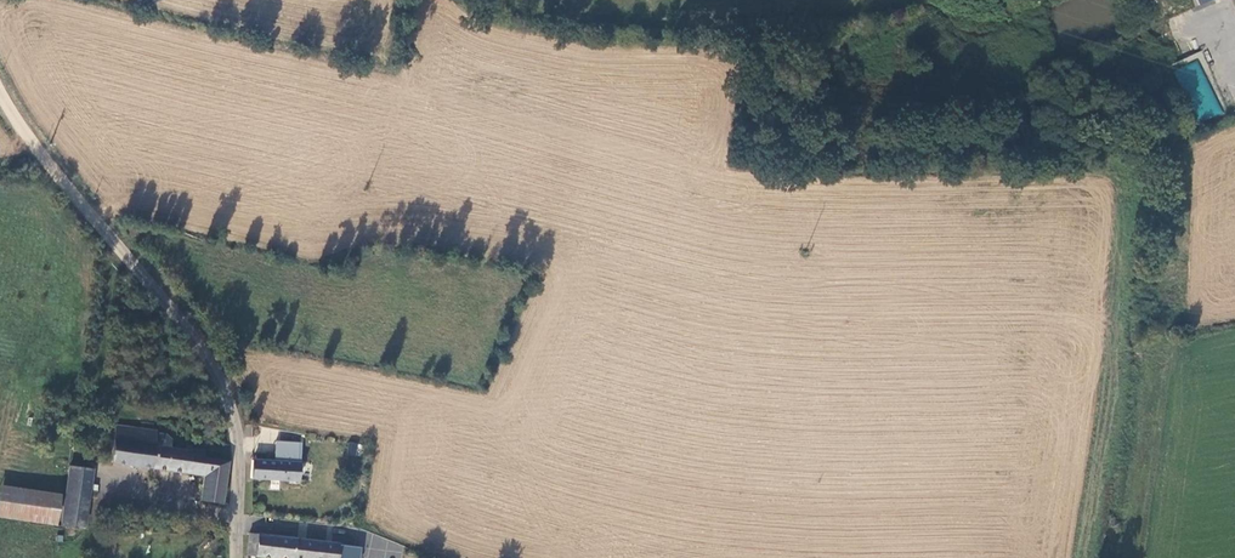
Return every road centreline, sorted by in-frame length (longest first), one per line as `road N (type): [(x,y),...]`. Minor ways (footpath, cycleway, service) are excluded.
road 1 (unclassified): [(238,557),(238,449),(221,379),(0,91)]

